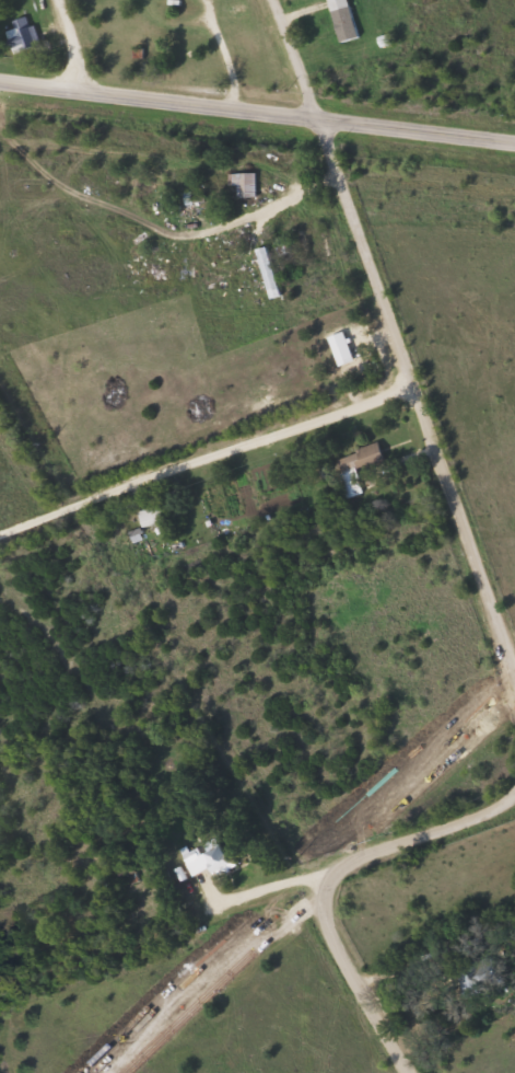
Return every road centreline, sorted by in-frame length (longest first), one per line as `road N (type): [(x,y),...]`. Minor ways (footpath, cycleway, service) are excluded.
road 1 (residential): [(514,660),(278,0)]
road 2 (residential): [(411,369),(0,525)]
road 3 (secondary): [(0,75),(319,115)]
road 4 (residential): [(323,911),(311,867),(514,790)]
road 5 (secondary): [(514,140),(319,115)]
road 6 (residential): [(407,1072),(327,933),(323,911)]

